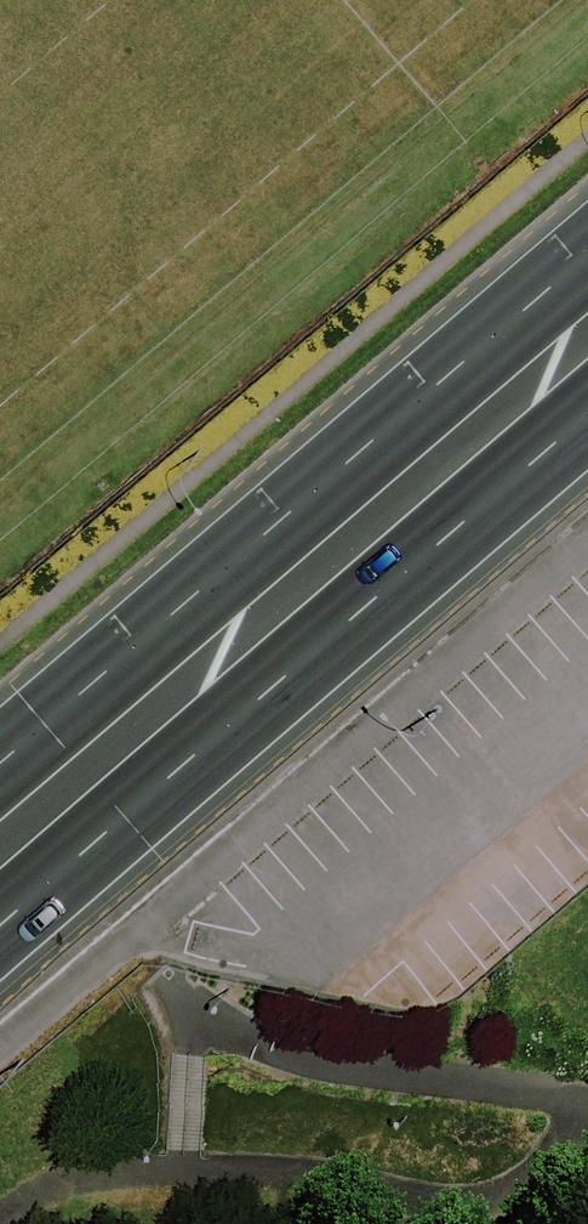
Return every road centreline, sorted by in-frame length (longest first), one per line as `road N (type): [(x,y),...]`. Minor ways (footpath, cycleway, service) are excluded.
road 1 (secondary): [(587,417),(0,927)]
road 2 (secondary): [(0,762),(587,255)]

